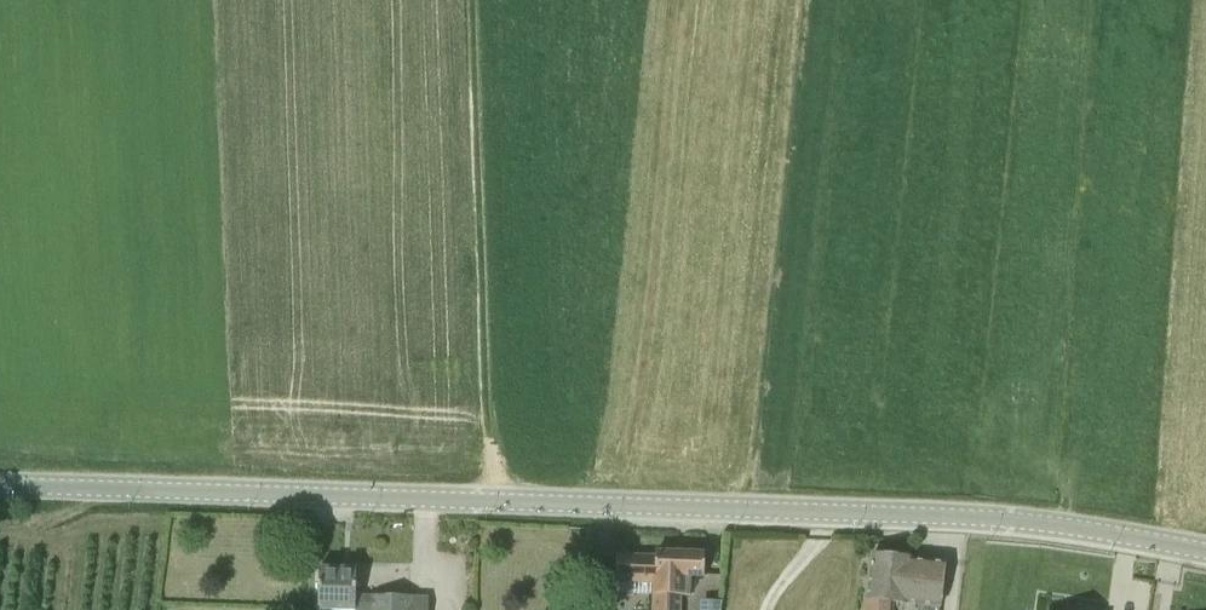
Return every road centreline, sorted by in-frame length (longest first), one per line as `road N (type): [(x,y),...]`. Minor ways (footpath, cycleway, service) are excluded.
road 1 (tertiary): [(1205,550),(982,517),(0,485)]

